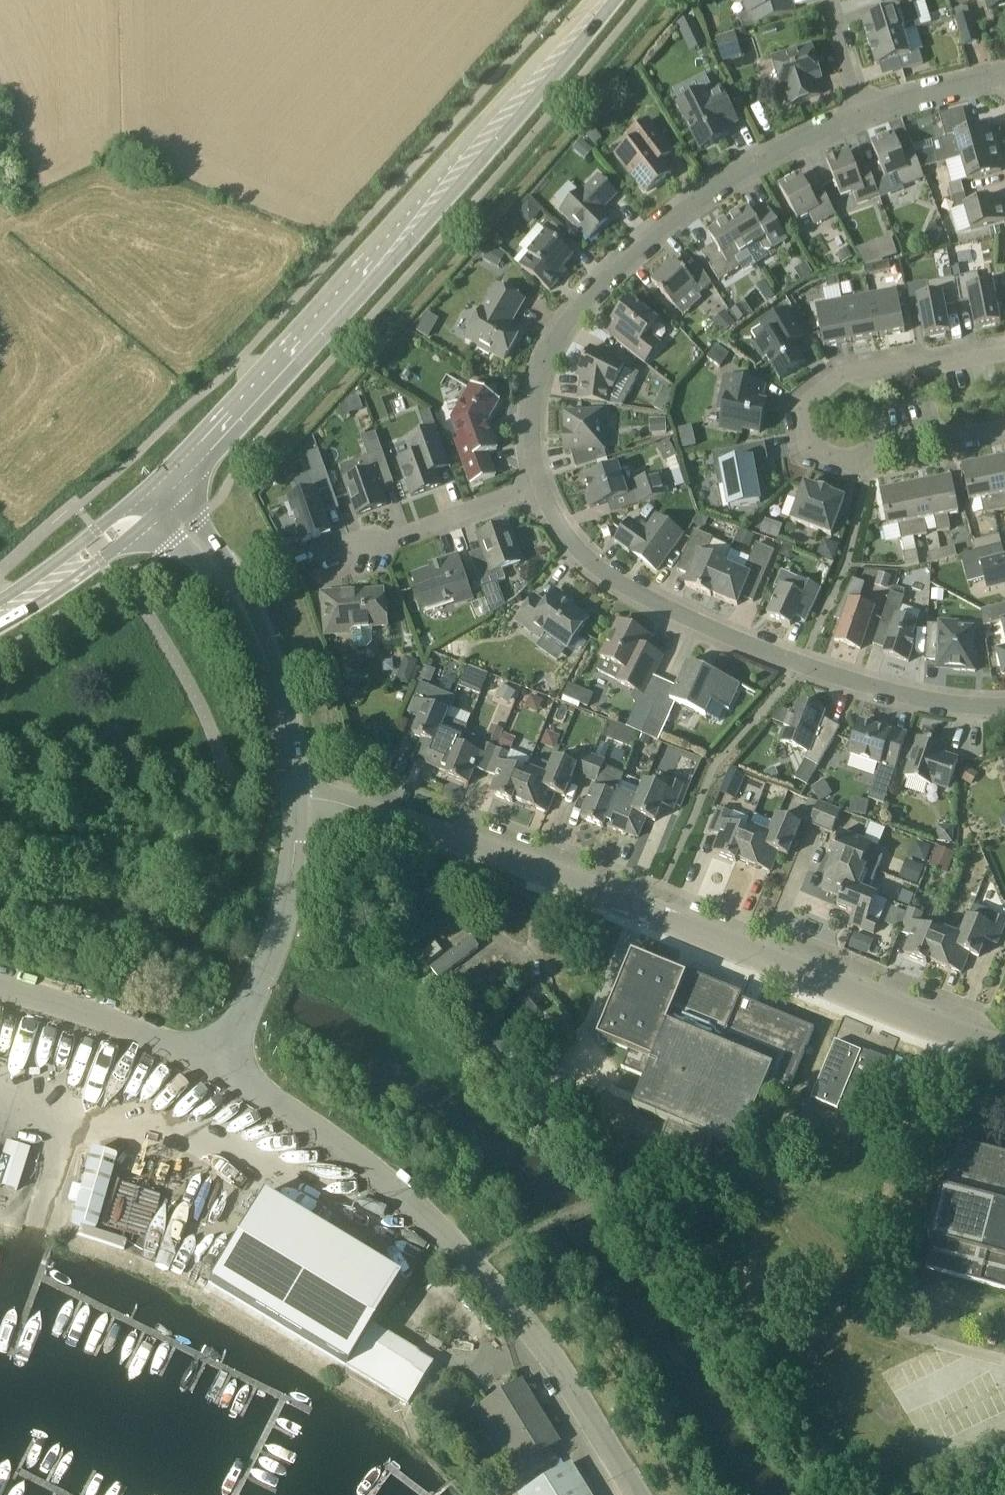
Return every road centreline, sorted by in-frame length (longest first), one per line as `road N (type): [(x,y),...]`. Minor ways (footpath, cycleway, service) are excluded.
road 1 (tertiary): [(926,1018),(529,864),(332,800),(295,797)]
road 2 (secondary): [(603,0),(166,487)]
road 3 (unclassified): [(634,1494),(533,1333),(417,1208),(220,1073)]
road 4 (residential): [(1004,704),(953,704),(855,682),(686,617),(600,568),(554,520),(537,483)]
road 5 (residential): [(537,483),(534,403),(554,340),(586,297),(653,234),(734,176),(862,109)]
road 6 (residential): [(1004,1369),(878,1332),(859,1316),(849,1292),(859,1231),(926,1018)]
road 7 (residential): [(1004,351),(847,373),(808,400),(802,416),(809,440),(837,457),(1004,425)]
road 8 (unclassified): [(220,1073),(271,964),(293,864),(295,797)]
road 9 (unclassified): [(0,988),(153,1038),(220,1073)]
road 10 (tertiary): [(295,797),(275,676),(243,609)]
road 11 (residential): [(362,552),(537,483)]
road 12 (secondary): [(3,612),(63,588),(126,539),(148,504)]
road 13 (secondary): [(148,504),(107,521),(3,612)]
road 14 (tertiary): [(243,609),(226,558),(166,487)]
road 15 (residential): [(862,109),(1004,78)]
road 16 (tertiary): [(148,504),(243,609)]

